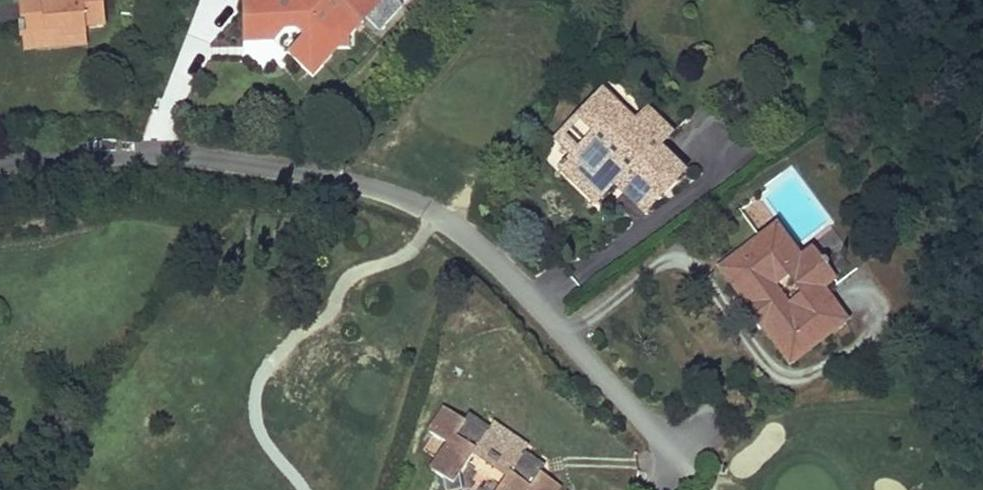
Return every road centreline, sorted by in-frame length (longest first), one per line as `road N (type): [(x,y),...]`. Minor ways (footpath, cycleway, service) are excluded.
road 1 (residential): [(0,156),(132,144),(199,149),(359,178),(419,201),(506,266),(669,438)]

